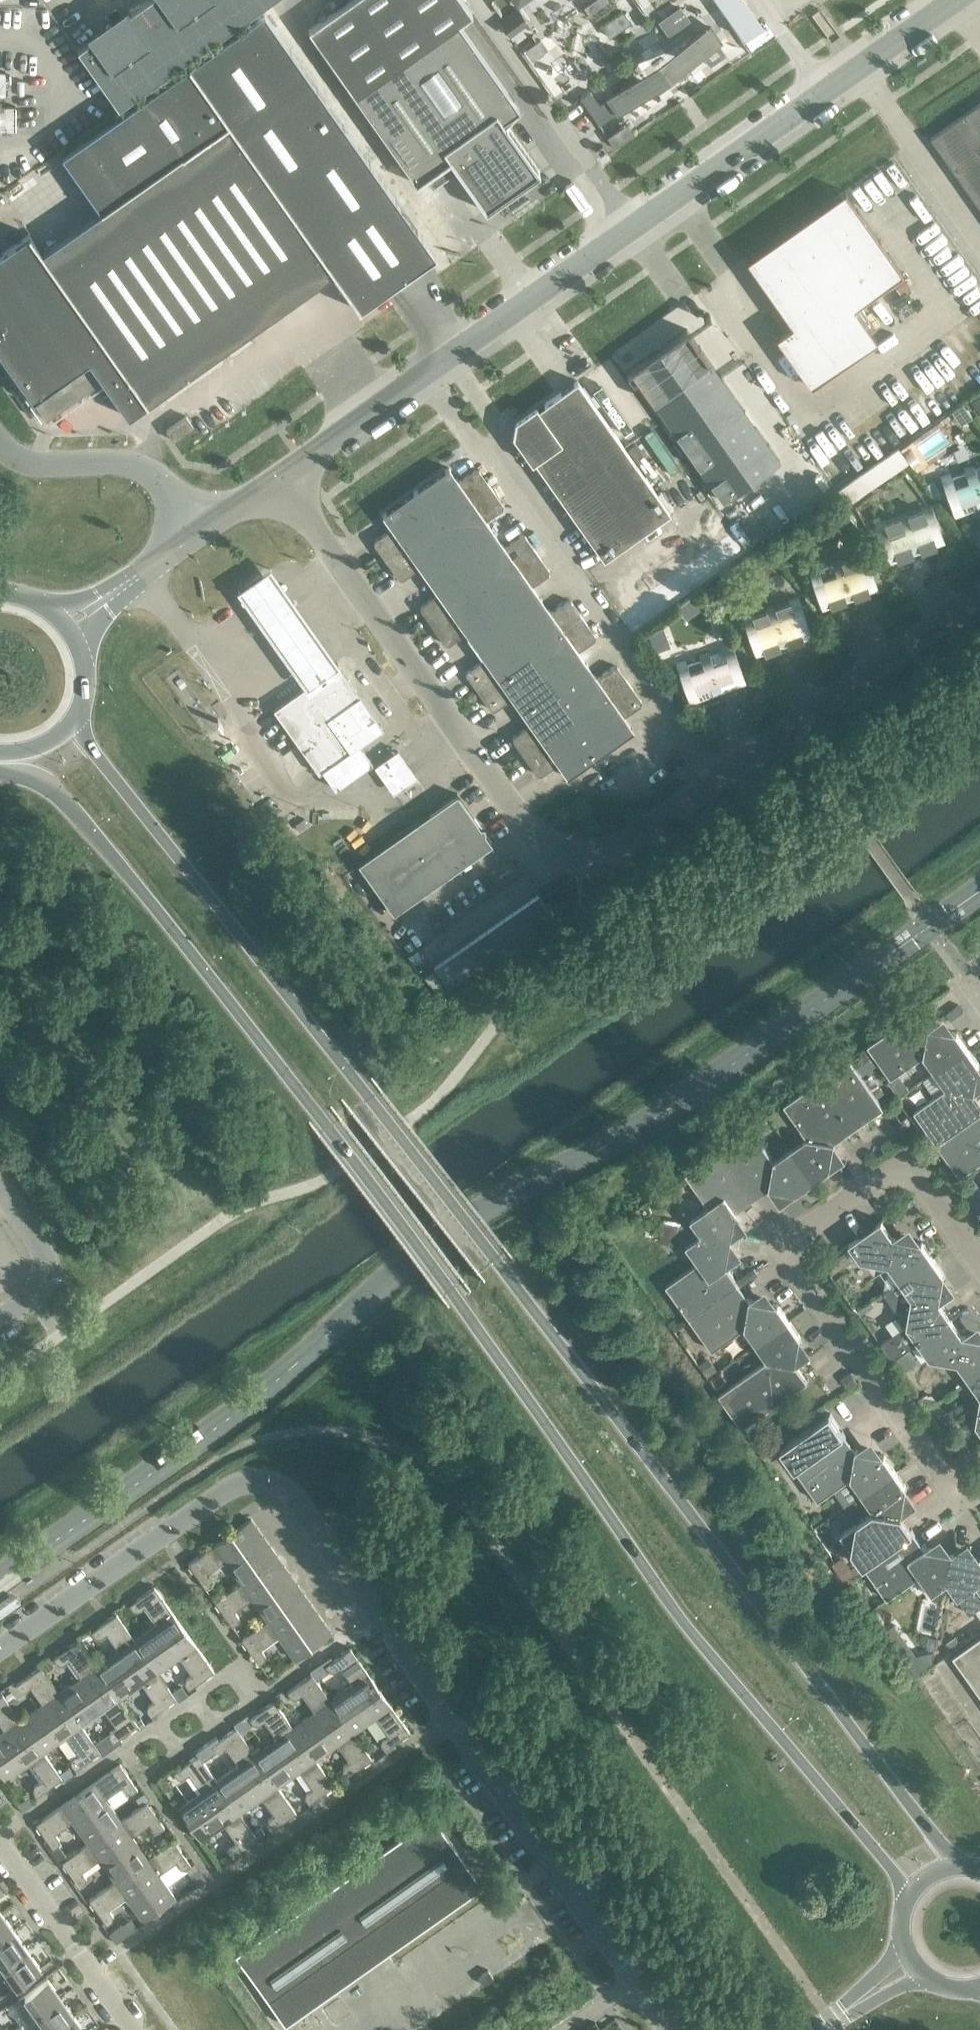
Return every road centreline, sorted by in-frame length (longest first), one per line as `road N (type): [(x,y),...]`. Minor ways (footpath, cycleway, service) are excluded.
road 1 (secondary): [(0,772),(53,785),(328,1128),(730,1680),(911,1901)]
road 2 (secondary): [(959,1873),(369,1099),(259,970),(75,720)]
road 3 (unclassified): [(278,482),(533,831),(560,855),(654,828),(720,781)]
road 4 (unclassified): [(428,372),(957,0)]
road 5 (residential): [(979,1256),(910,1165),(783,1249),(960,1505),(979,1491)]
road 6 (unclassified): [(428,372),(720,781)]
road 7 (residential): [(449,1717),(90,1969)]
road 8 (unclassified): [(449,1717),(637,1984)]
road 9 (unclassified): [(720,781),(979,597)]
road 10 (residential): [(0,1651),(234,1488),(265,1483)]
road 11 (unclassified): [(0,443),(20,461),(134,469),(167,490),(202,531)]
road 12 (unclassified): [(278,482),(428,372)]
road 13 (unclassified): [(265,1483),(300,1505),(378,1617)]
road 14 (residential): [(0,1313),(36,1288),(46,1268),(0,1189)]
road 15 (residential): [(90,1969),(0,1842)]
road 16 (residential): [(0,1835),(124,1750)]
road 17 (residential): [(259,1698),(378,1617)]
road 18 (unclassified): [(378,1617),(449,1717)]
road 19 (unclassified): [(104,601),(202,531)]

